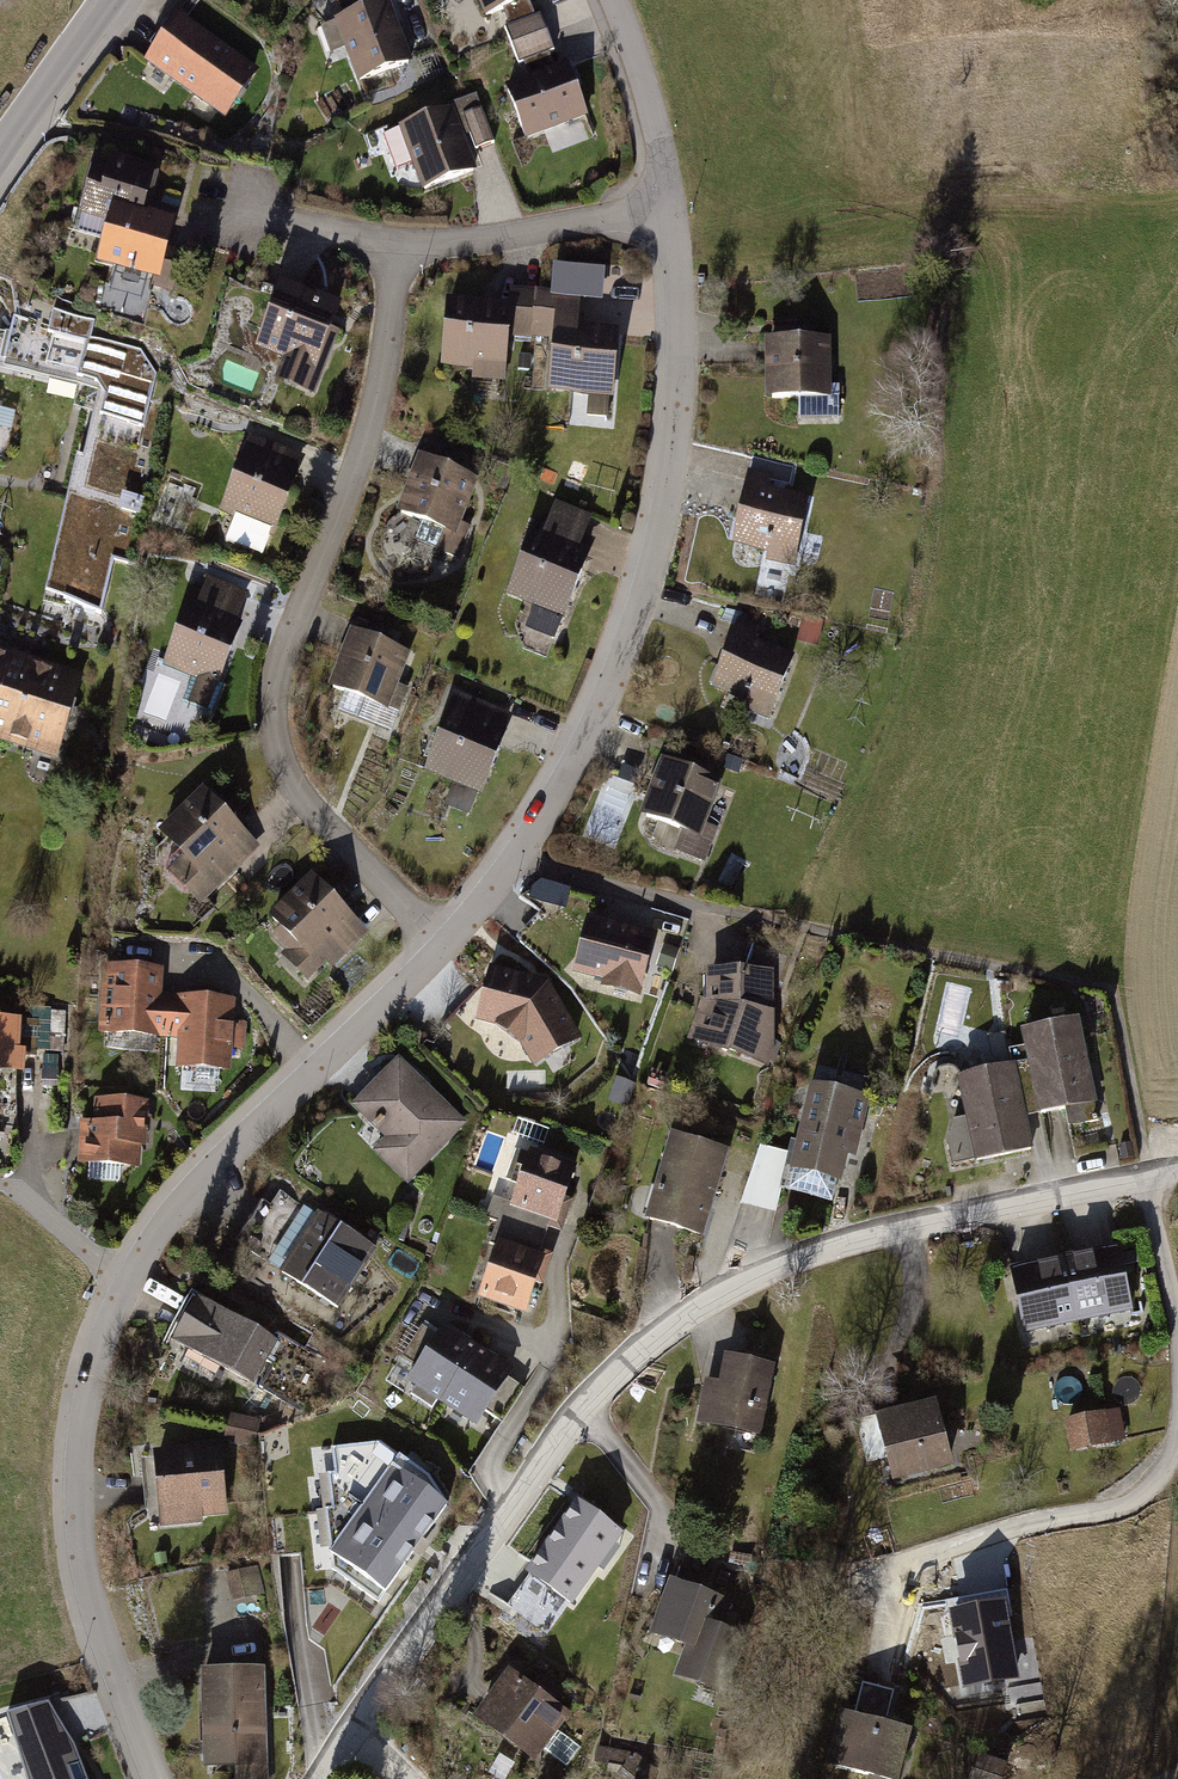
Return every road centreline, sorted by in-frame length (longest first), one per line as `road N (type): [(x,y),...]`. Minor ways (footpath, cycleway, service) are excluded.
road 1 (residential): [(356,1728),(576,1412),(658,1333),(805,1251),(1153,1174)]
road 2 (residential): [(440,948),(209,1174),(127,1289),(95,1352),(79,1429),(78,1527),(91,1602),(155,1778)]
road 3 (residential): [(673,208),(683,345),(654,563),(623,653),(561,788),(440,948)]
road 4 (residential): [(390,247),(391,317),(373,414),(278,655),(271,719),(303,802),(440,948)]
road 5 (residential): [(673,208),(493,240),(390,247)]
road 6 (residential): [(614,0),(673,208)]
road 7 (tertiary): [(0,153),(106,0)]
road 8 (residential): [(390,247),(246,213)]

